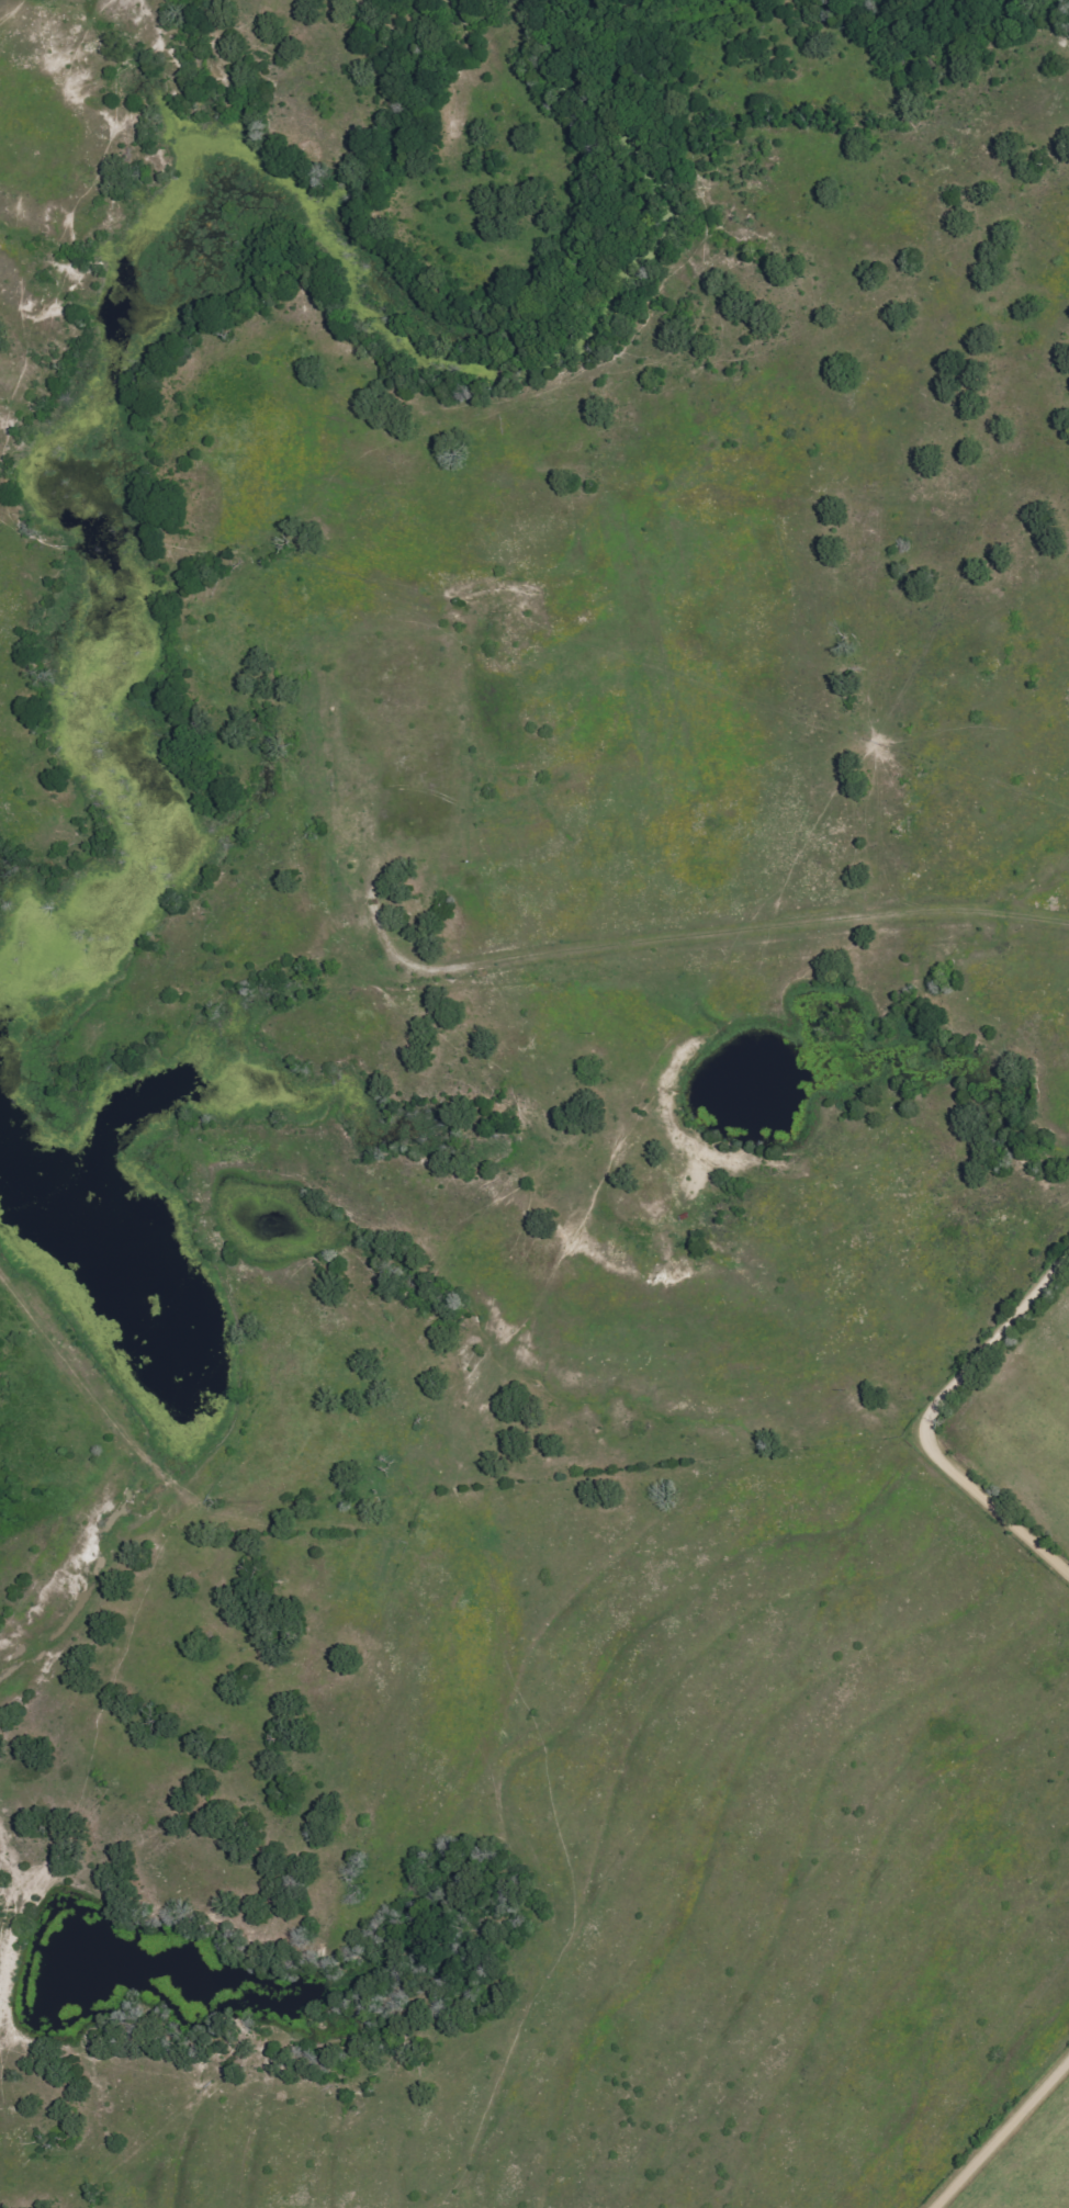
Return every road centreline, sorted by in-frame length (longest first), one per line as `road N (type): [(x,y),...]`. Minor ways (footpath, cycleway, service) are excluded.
road 1 (residential): [(930,1426),(847,1423),(736,1460),(671,1503),(492,1464)]
road 2 (residential): [(1068,1567),(937,1450),(930,1430),(938,1397),(1068,1252)]
road 3 (residential): [(931,2207),(1068,2056)]

